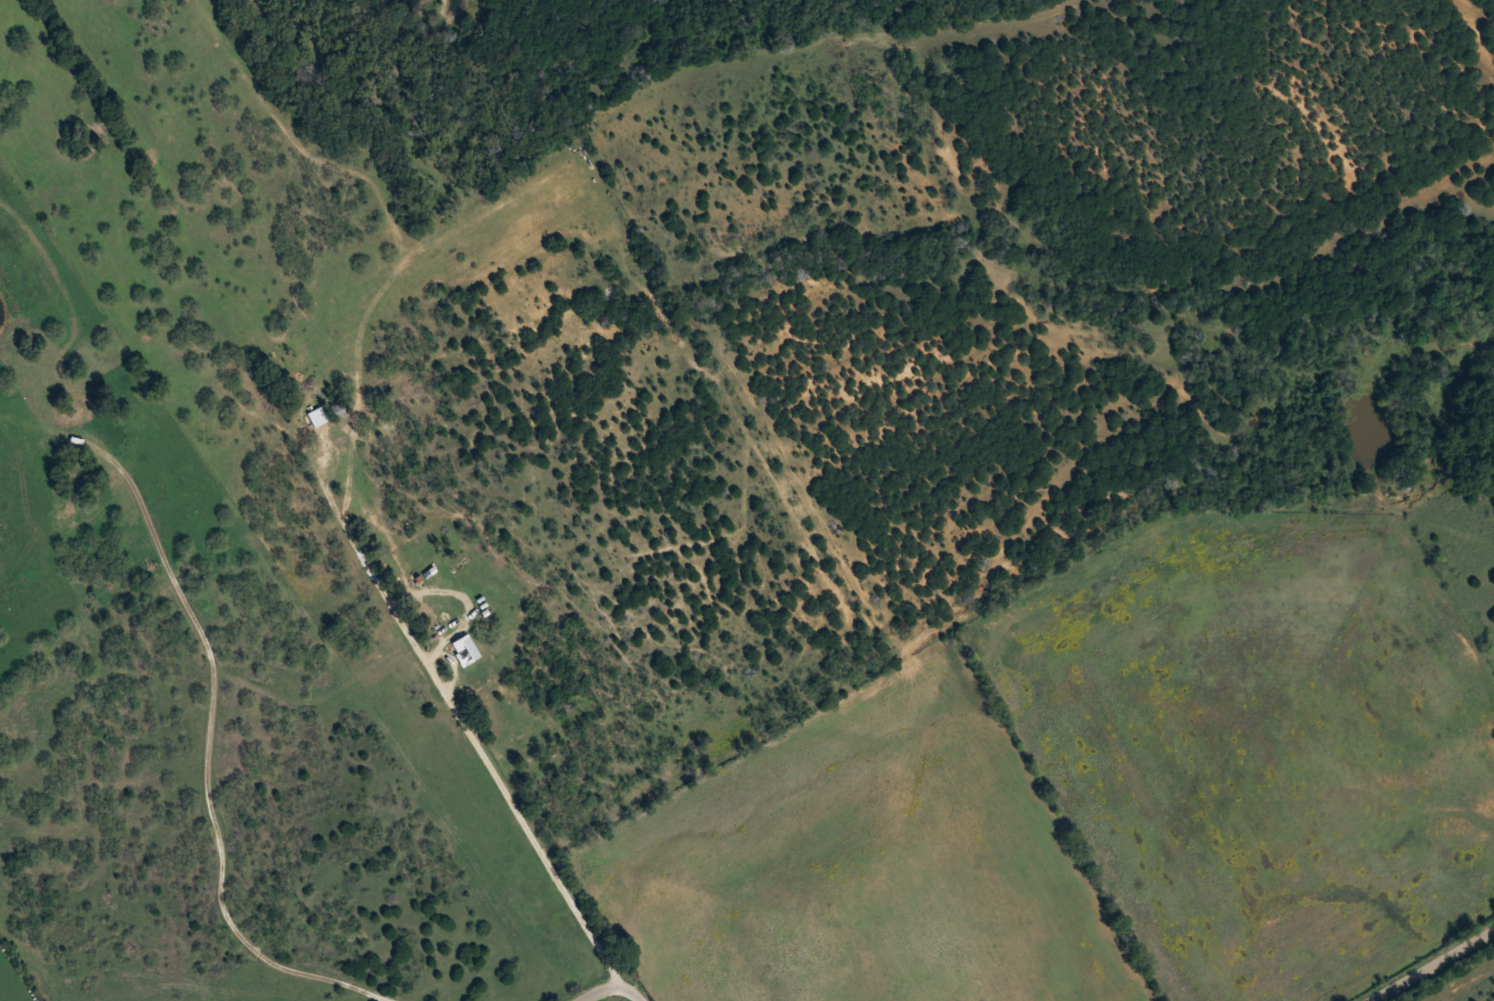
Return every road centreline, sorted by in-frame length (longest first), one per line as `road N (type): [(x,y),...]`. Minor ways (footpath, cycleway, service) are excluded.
road 1 (residential): [(553,1000),(294,455),(260,425),(222,413),(188,440),(167,478),(98,475)]
road 2 (residential): [(1361,1000),(1493,926)]

